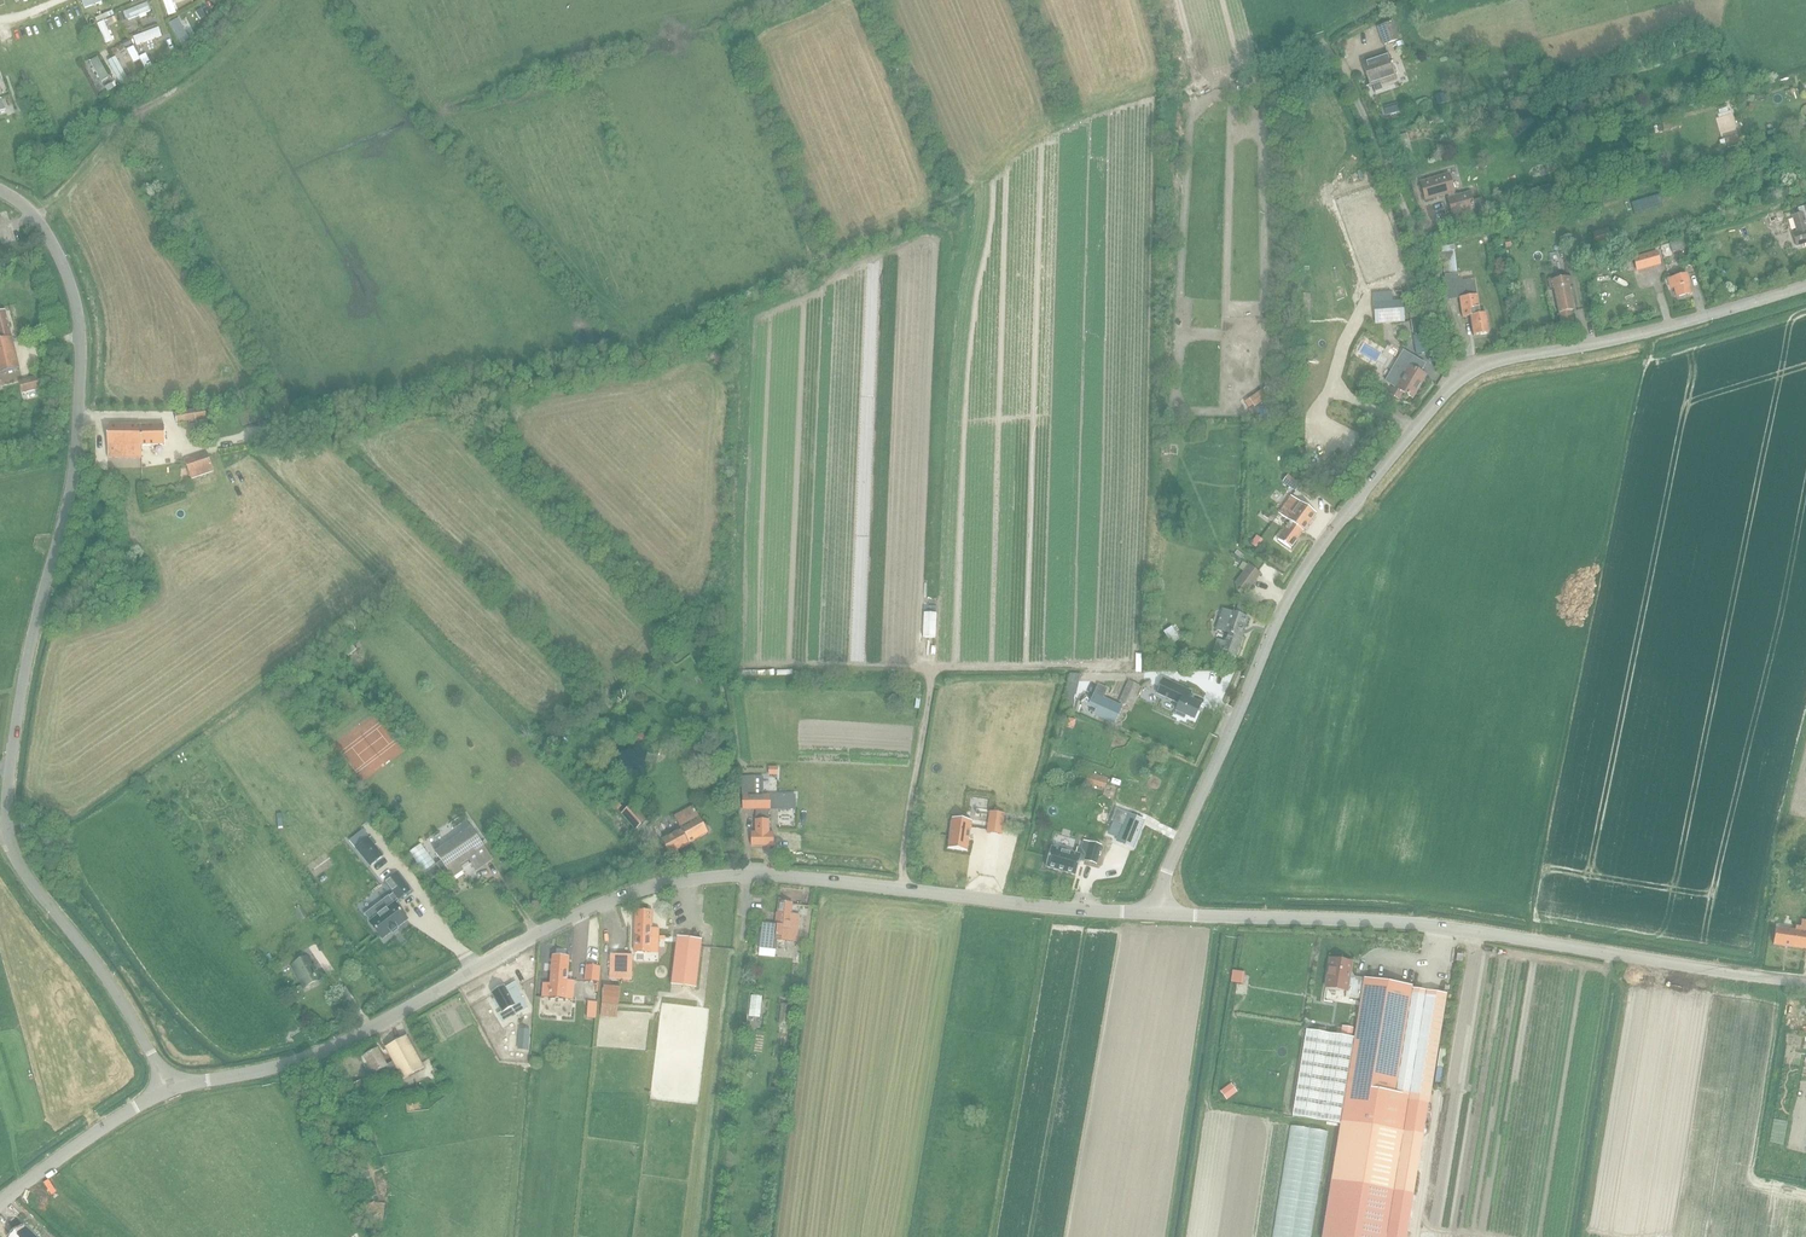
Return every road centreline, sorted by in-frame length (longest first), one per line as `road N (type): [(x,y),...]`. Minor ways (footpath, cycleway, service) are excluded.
road 1 (unclassified): [(166,1087),(336,1048),(610,899),(682,878),(784,877),(1152,913)]
road 2 (residential): [(1152,913),(1296,585),(1451,390),(1474,369),(1680,326),(1805,286)]
road 3 (unclassified): [(7,835),(31,643),(73,473),(80,319),(47,228),(0,191)]
road 4 (unclassified): [(1152,913),(1393,921),(1635,957)]
road 5 (track): [(1322,42),(1389,181),(1458,384)]
road 6 (track): [(272,0),(243,36),(40,217)]
road 7 (unclassified): [(166,1087),(141,1033),(7,835)]
road 8 (track): [(900,889),(934,667)]
road 9 (track): [(934,667),(1140,668)]
road 10 (unclassified): [(0,1203),(166,1087)]
road 11 (track): [(1207,1106),(1235,918)]
road 12 (track): [(934,667),(746,666)]
road 13 (unclassified): [(1805,982),(1635,957)]

